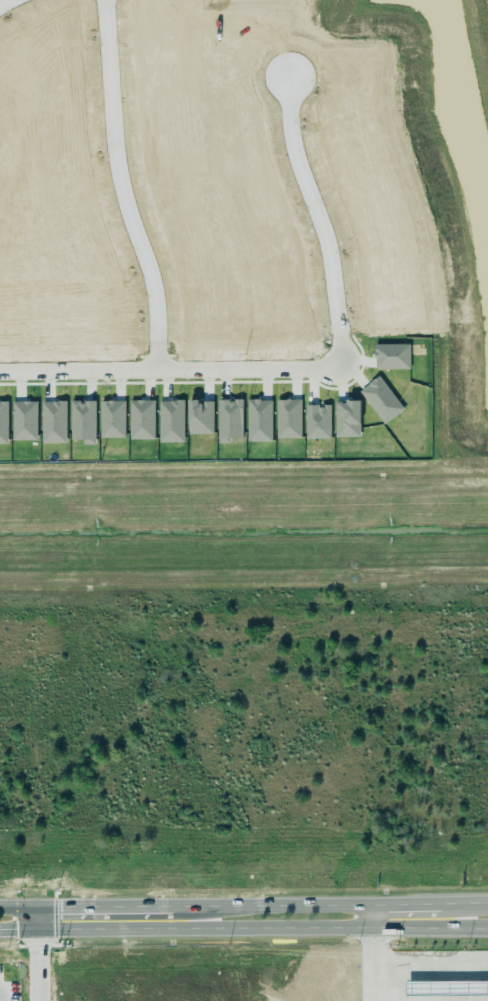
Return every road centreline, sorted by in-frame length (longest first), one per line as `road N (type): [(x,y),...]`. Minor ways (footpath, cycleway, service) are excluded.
road 1 (residential): [(0,374),(335,370),(341,334),(330,250),(294,145),(291,75)]
road 2 (secondary): [(487,905),(0,908)]
road 3 (secondary): [(0,928),(487,928)]
road 4 (residential): [(104,0),(121,195),(156,310),(158,372)]

